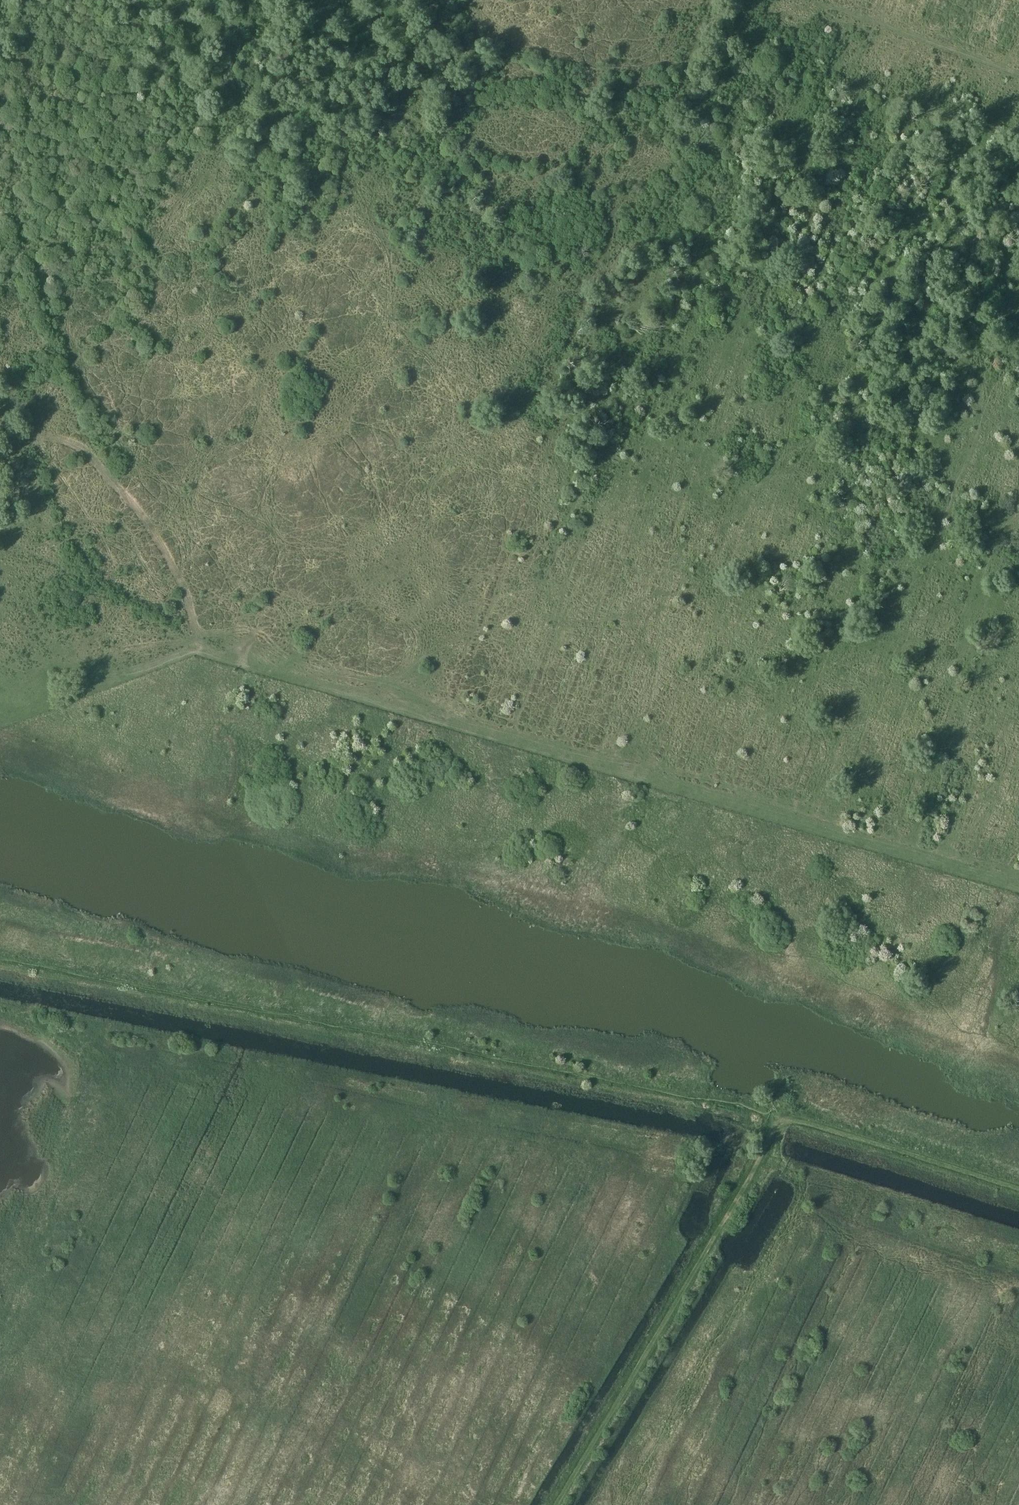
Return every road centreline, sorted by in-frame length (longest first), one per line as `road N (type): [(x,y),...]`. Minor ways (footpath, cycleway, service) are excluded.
road 1 (track): [(1018,882),(201,651)]
road 2 (track): [(554,1504),(760,1165),(779,1119)]
road 3 (track): [(779,1119),(1018,1189)]

